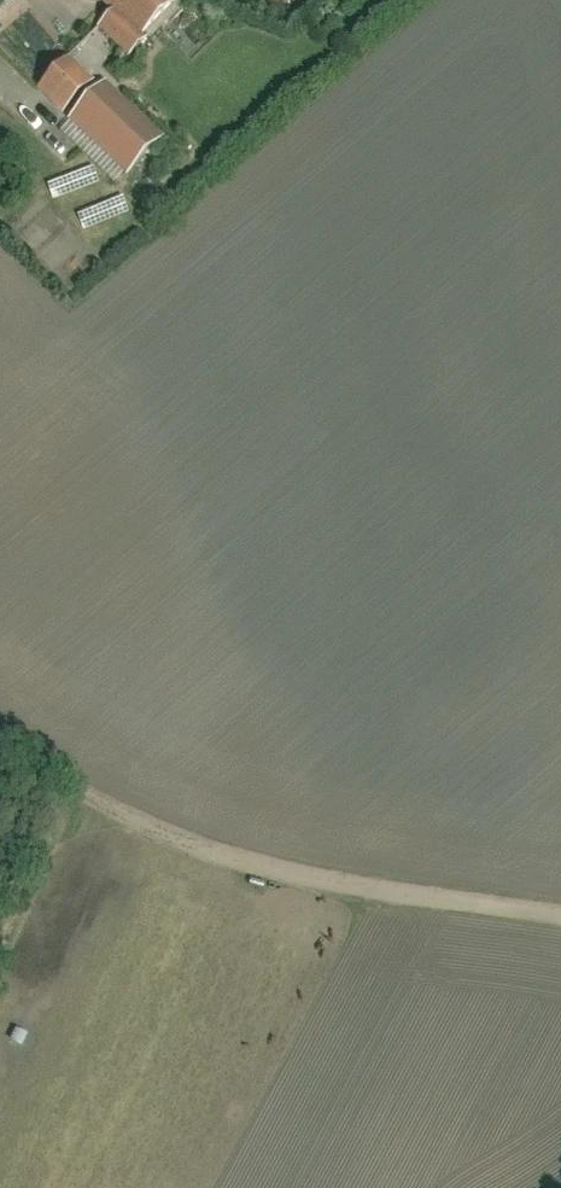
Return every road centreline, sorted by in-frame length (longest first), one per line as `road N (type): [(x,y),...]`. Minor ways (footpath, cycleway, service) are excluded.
road 1 (track): [(0,750),(86,808),(259,873),(429,908),(560,924)]

